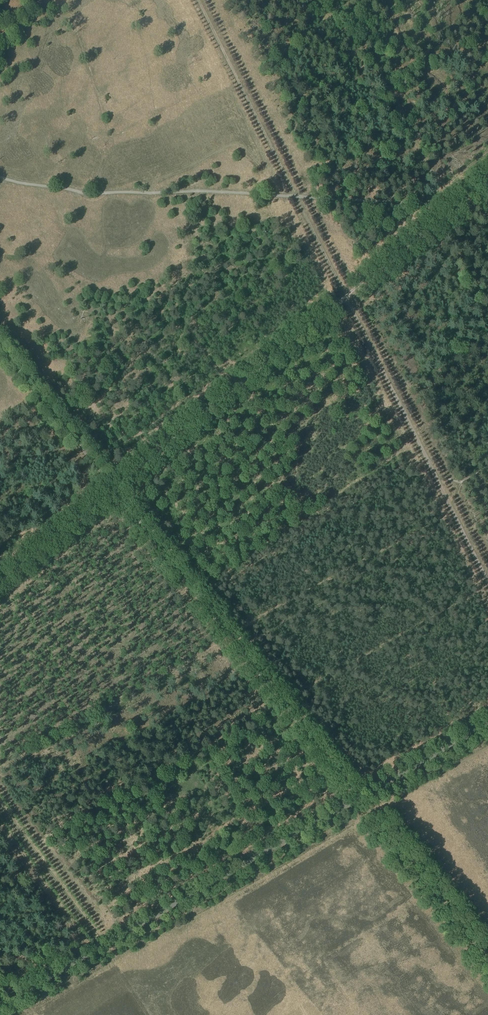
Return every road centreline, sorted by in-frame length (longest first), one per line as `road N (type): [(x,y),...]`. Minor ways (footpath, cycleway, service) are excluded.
road 1 (track): [(487,582),(199,0)]
road 2 (track): [(0,581),(487,179)]
road 3 (track): [(0,347),(375,812)]
road 4 (unclassified): [(0,1009),(487,728)]

